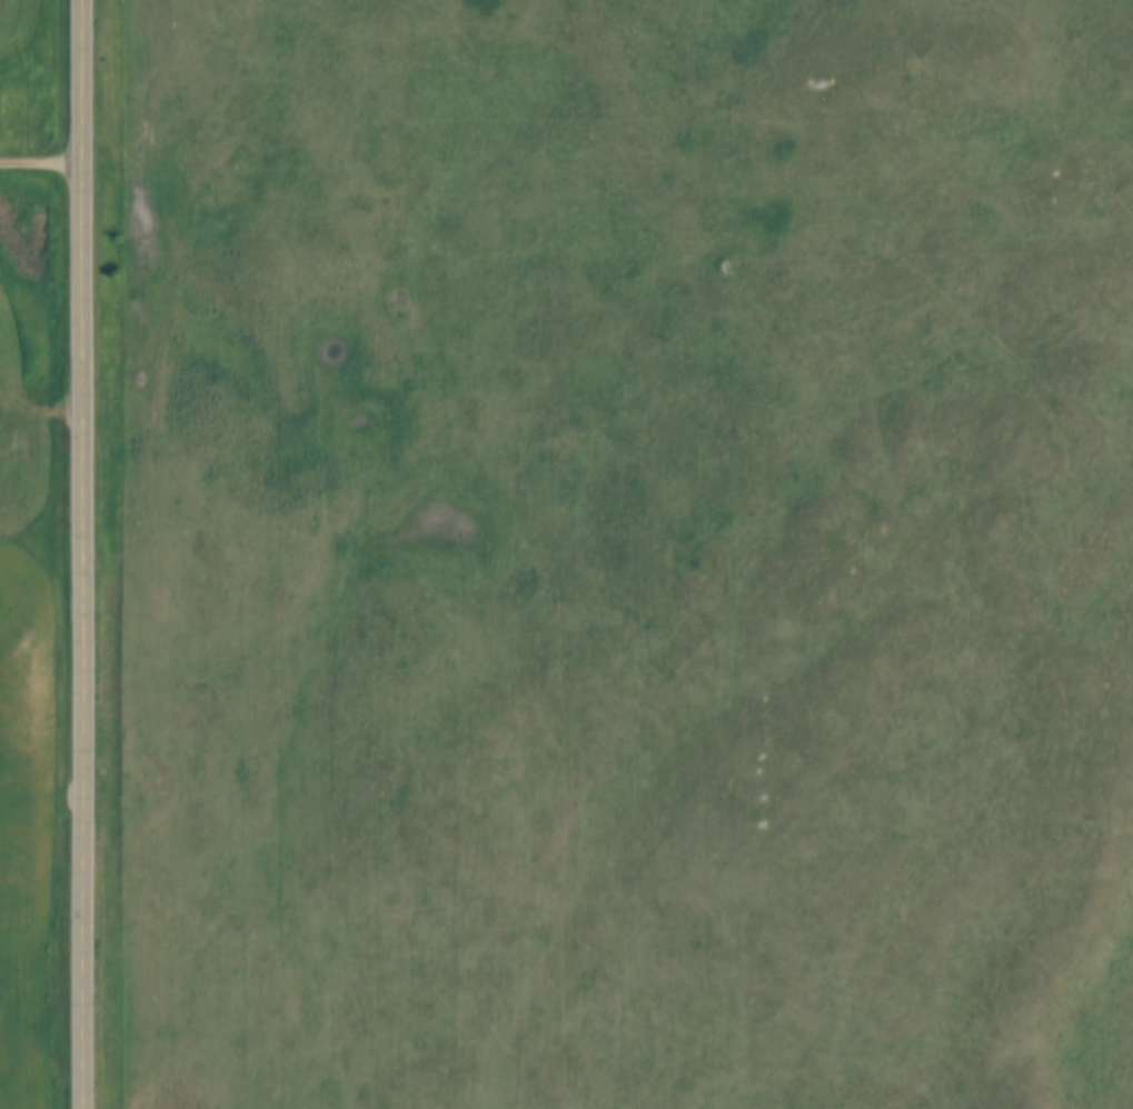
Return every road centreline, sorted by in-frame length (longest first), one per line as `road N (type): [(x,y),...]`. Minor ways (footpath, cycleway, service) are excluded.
road 1 (tertiary): [(85,1108),(84,0)]

